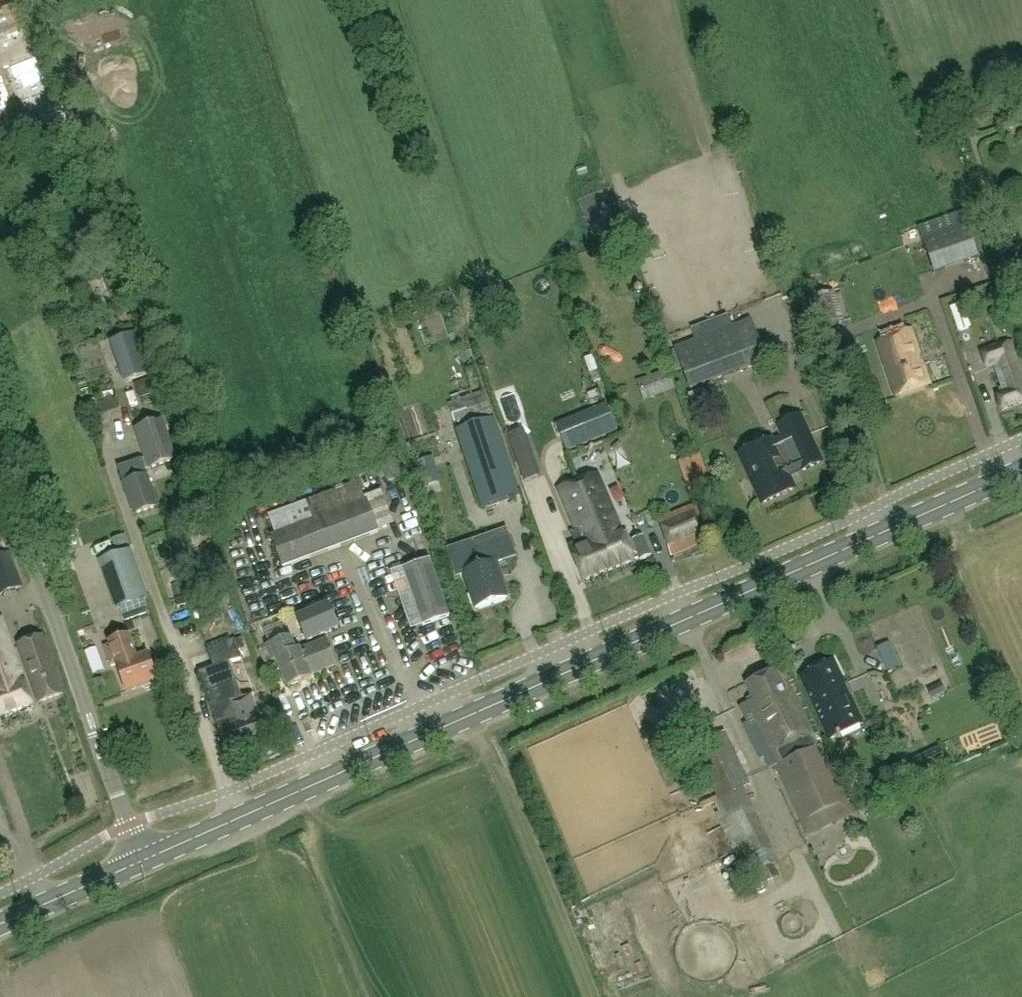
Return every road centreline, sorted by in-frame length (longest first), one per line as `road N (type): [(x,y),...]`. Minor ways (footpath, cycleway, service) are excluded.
road 1 (secondary): [(144,862),(1021,474)]
road 2 (unclassified): [(144,862),(0,475)]
road 3 (secondary): [(0,926),(144,862)]

